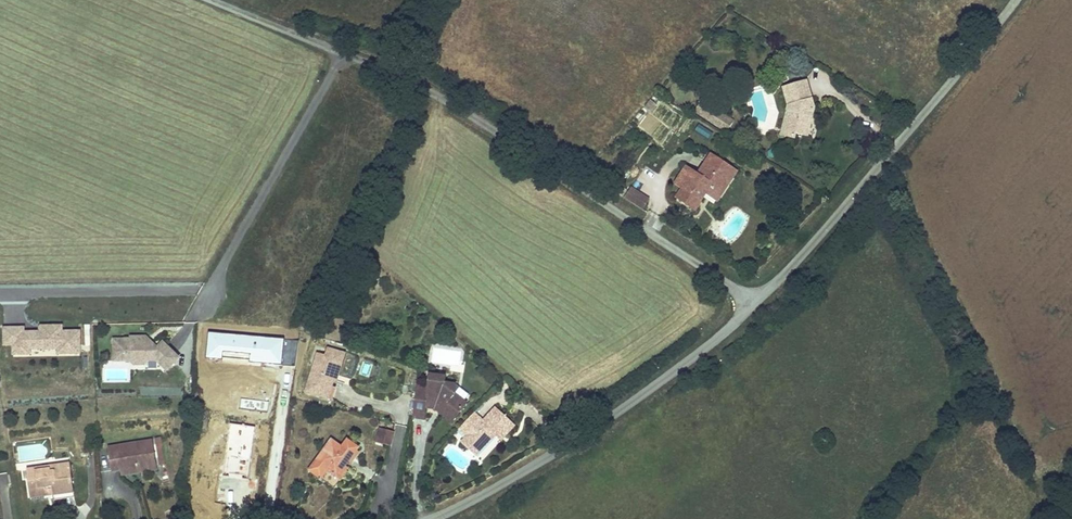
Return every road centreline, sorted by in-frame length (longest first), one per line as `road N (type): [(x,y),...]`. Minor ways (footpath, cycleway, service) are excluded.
road 1 (unclassified): [(1017,0),(829,223),(713,340),(573,439),(431,518)]

